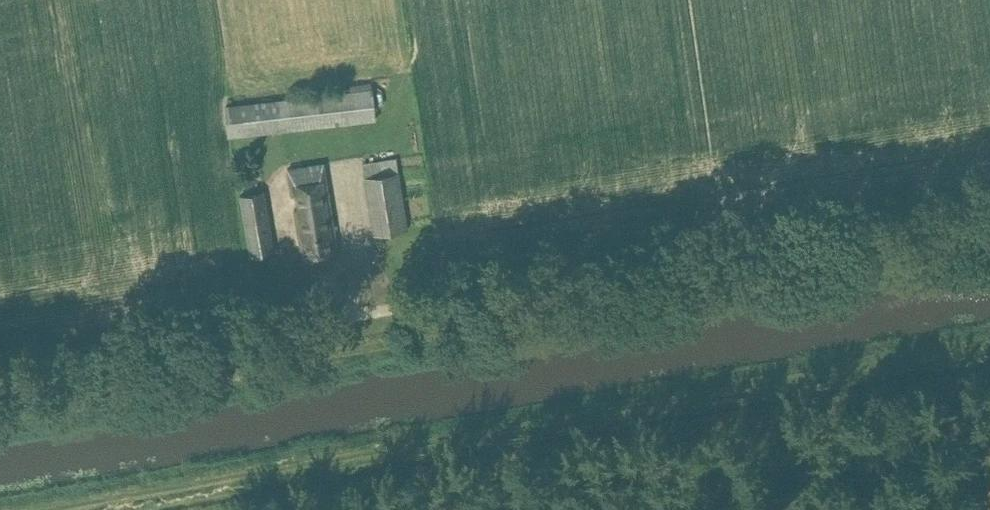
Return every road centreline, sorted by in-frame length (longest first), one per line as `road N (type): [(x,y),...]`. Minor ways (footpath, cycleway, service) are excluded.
road 1 (track): [(989,207),(0,378)]
road 2 (track): [(76,509),(989,349)]

